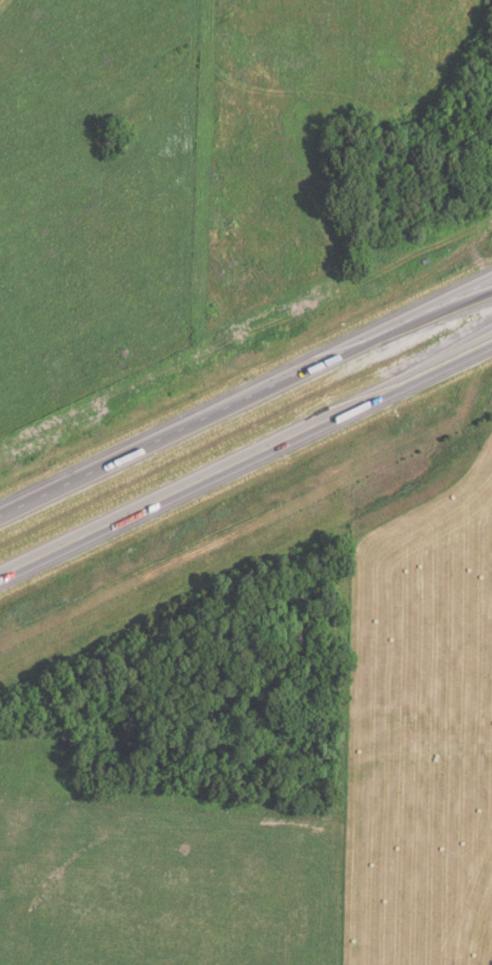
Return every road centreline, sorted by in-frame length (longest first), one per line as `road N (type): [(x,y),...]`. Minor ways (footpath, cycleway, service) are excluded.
road 1 (motorway): [(0,575),(491,343)]
road 2 (motorway): [(491,284),(0,516)]

